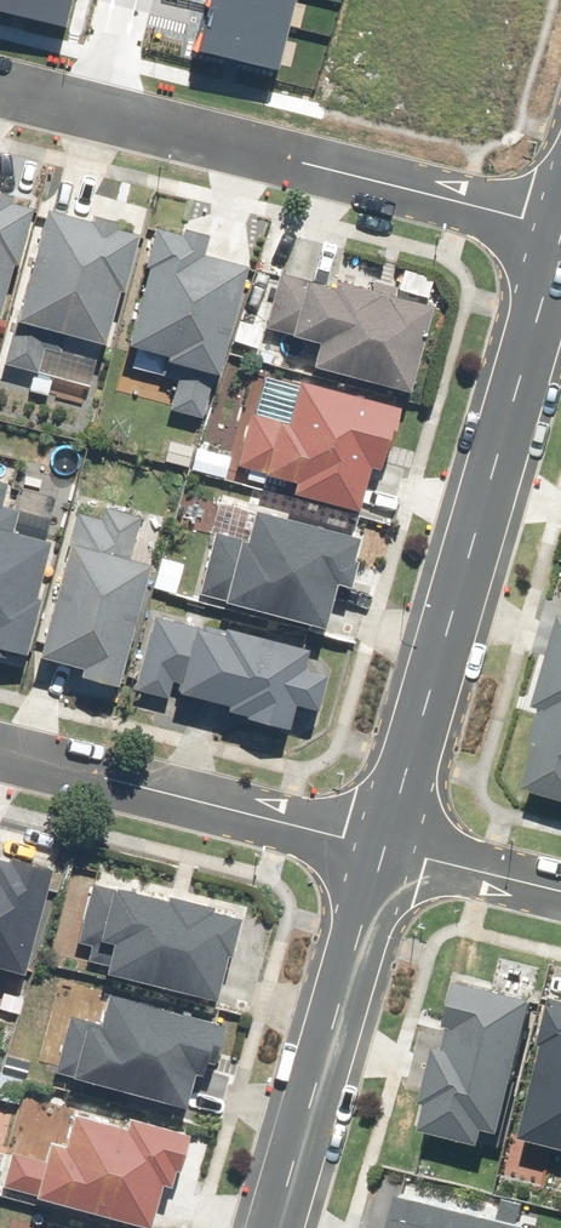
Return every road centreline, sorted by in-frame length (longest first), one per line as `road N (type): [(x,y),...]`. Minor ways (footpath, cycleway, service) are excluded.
road 1 (residential): [(383,845),(560,234)]
road 2 (residential): [(560,230),(104,118)]
road 3 (residential): [(272,1227),(383,845)]
road 4 (residential): [(0,752),(383,845)]
road 5 (residential): [(383,845),(560,891)]
road 6 (residential): [(134,0),(104,118)]

